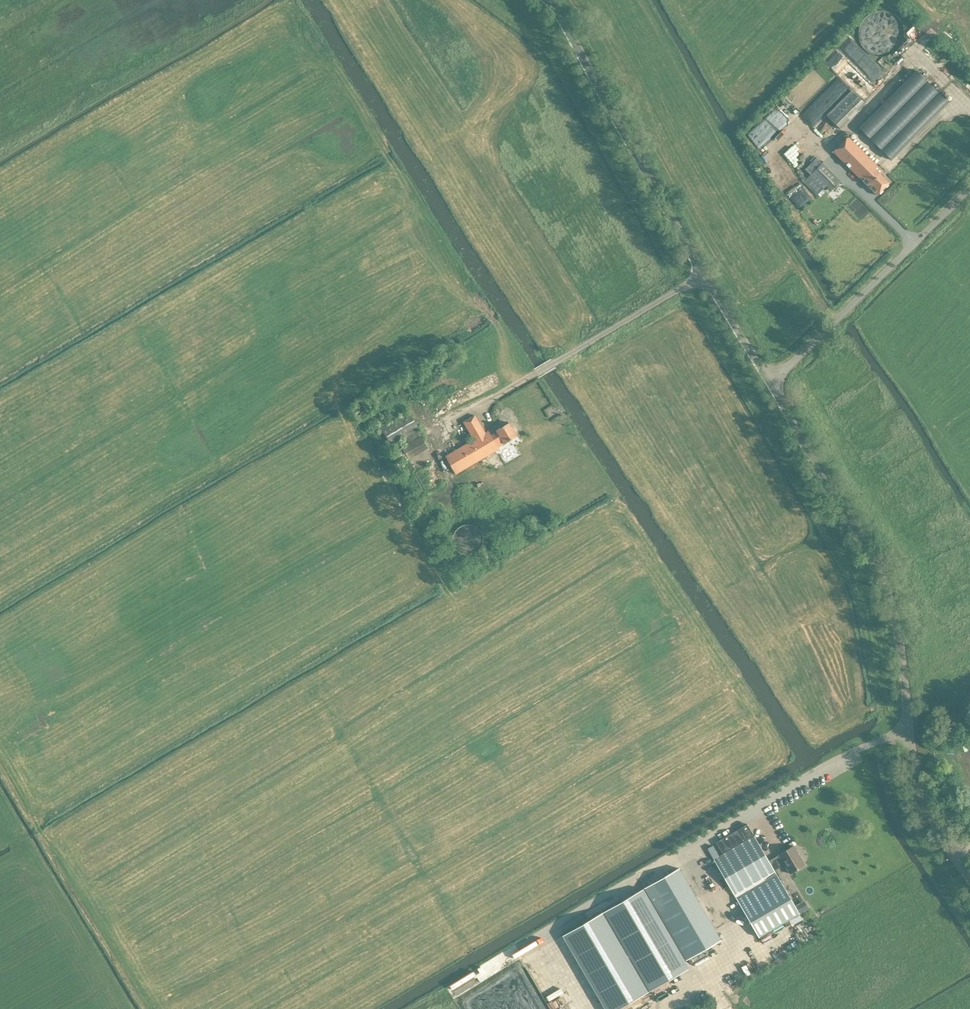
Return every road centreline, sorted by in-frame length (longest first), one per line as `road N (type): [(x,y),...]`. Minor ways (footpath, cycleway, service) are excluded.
road 1 (unclassified): [(969,881),(923,799),(905,671),(877,573),(772,384)]
road 2 (unclassified): [(772,384),(542,0)]
road 3 (unclassified): [(772,384),(969,188)]

